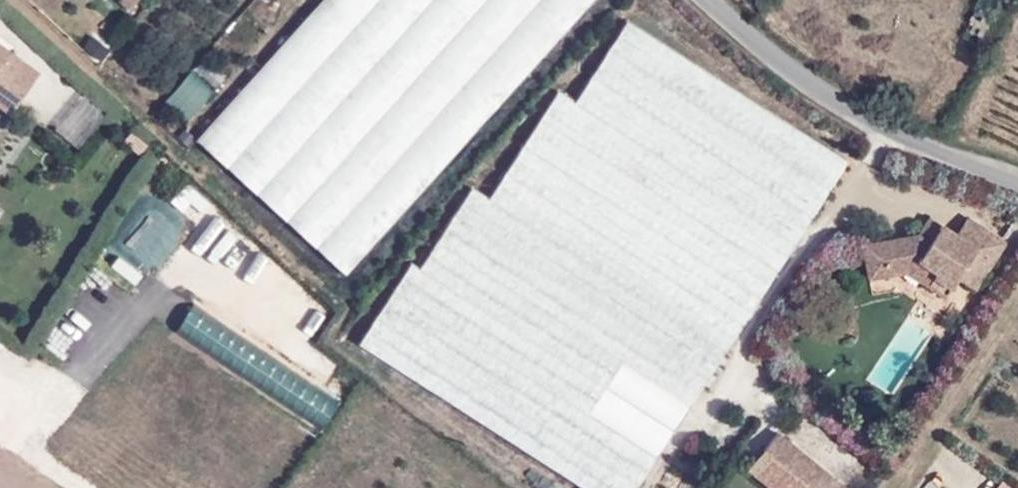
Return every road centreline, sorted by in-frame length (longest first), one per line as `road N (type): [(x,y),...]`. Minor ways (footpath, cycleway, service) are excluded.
road 1 (unclassified): [(708,0),(764,49),(882,129),(1017,179)]
road 2 (track): [(1017,34),(969,124),(1017,154)]

